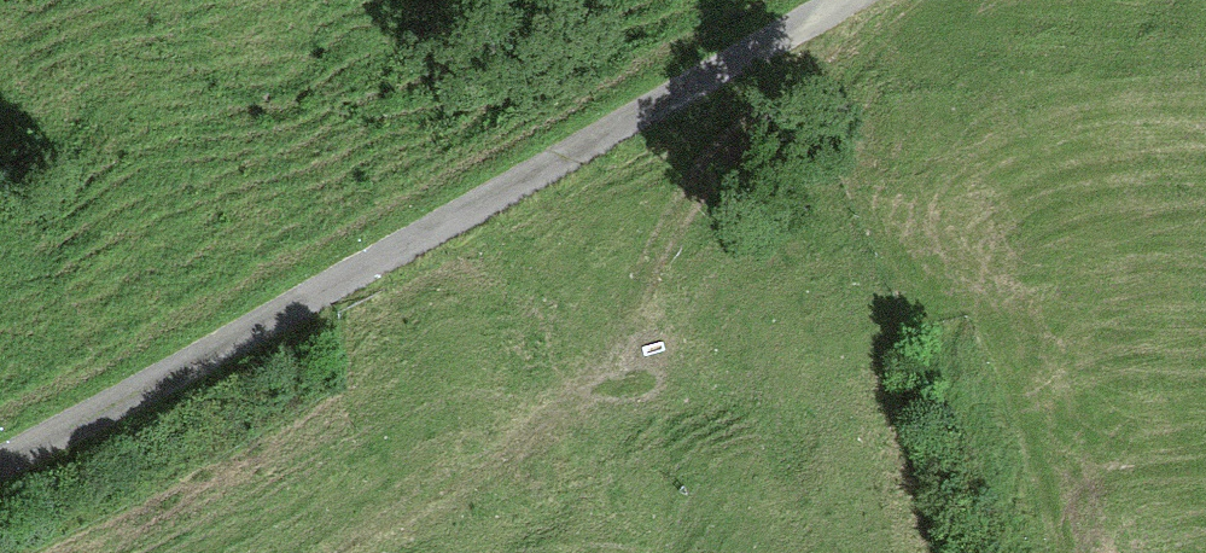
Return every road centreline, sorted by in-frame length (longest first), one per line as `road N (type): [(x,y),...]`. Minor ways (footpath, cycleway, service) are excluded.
road 1 (track): [(841,0),(528,183),(0,457)]
road 2 (track): [(825,9),(756,117),(681,208),(636,291),(608,371),(569,419),(364,552)]

